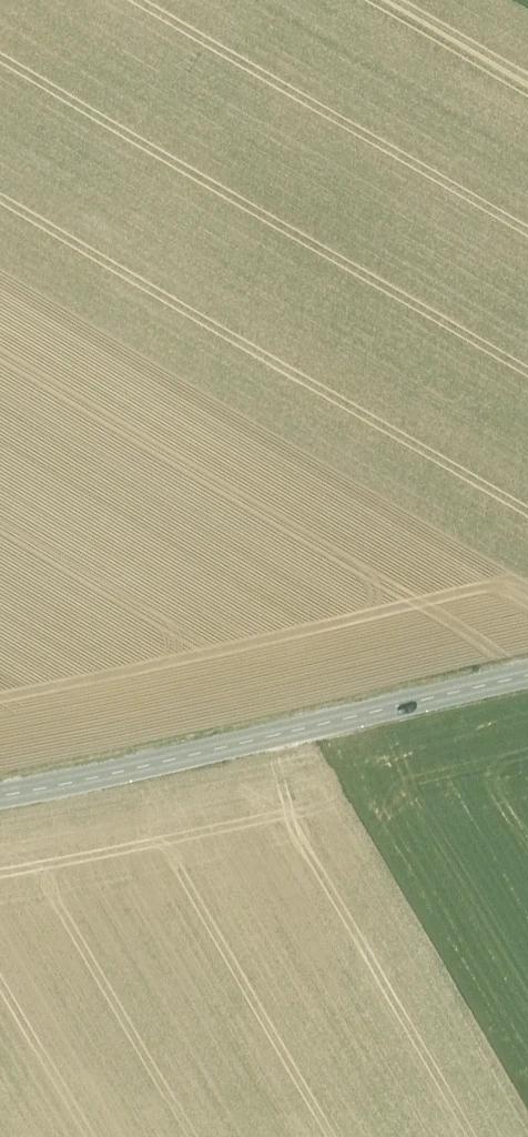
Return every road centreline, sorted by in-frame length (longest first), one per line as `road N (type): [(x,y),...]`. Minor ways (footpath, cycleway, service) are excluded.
road 1 (secondary): [(527,677),(0,793)]

